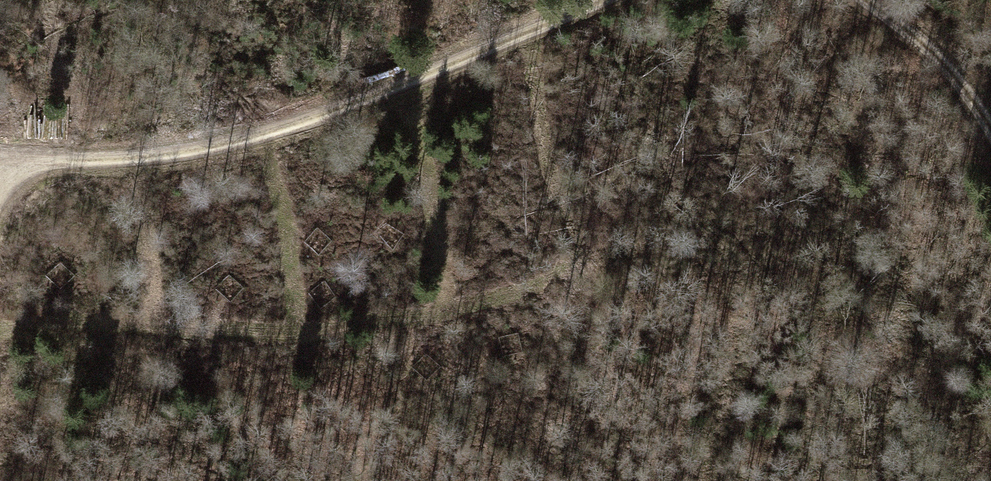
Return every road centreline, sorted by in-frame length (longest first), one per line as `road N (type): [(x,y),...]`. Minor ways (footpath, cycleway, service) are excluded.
road 1 (track): [(595,0),(318,116),(214,145),(89,161),(0,161)]
road 2 (track): [(860,0),(923,42),(990,138)]

